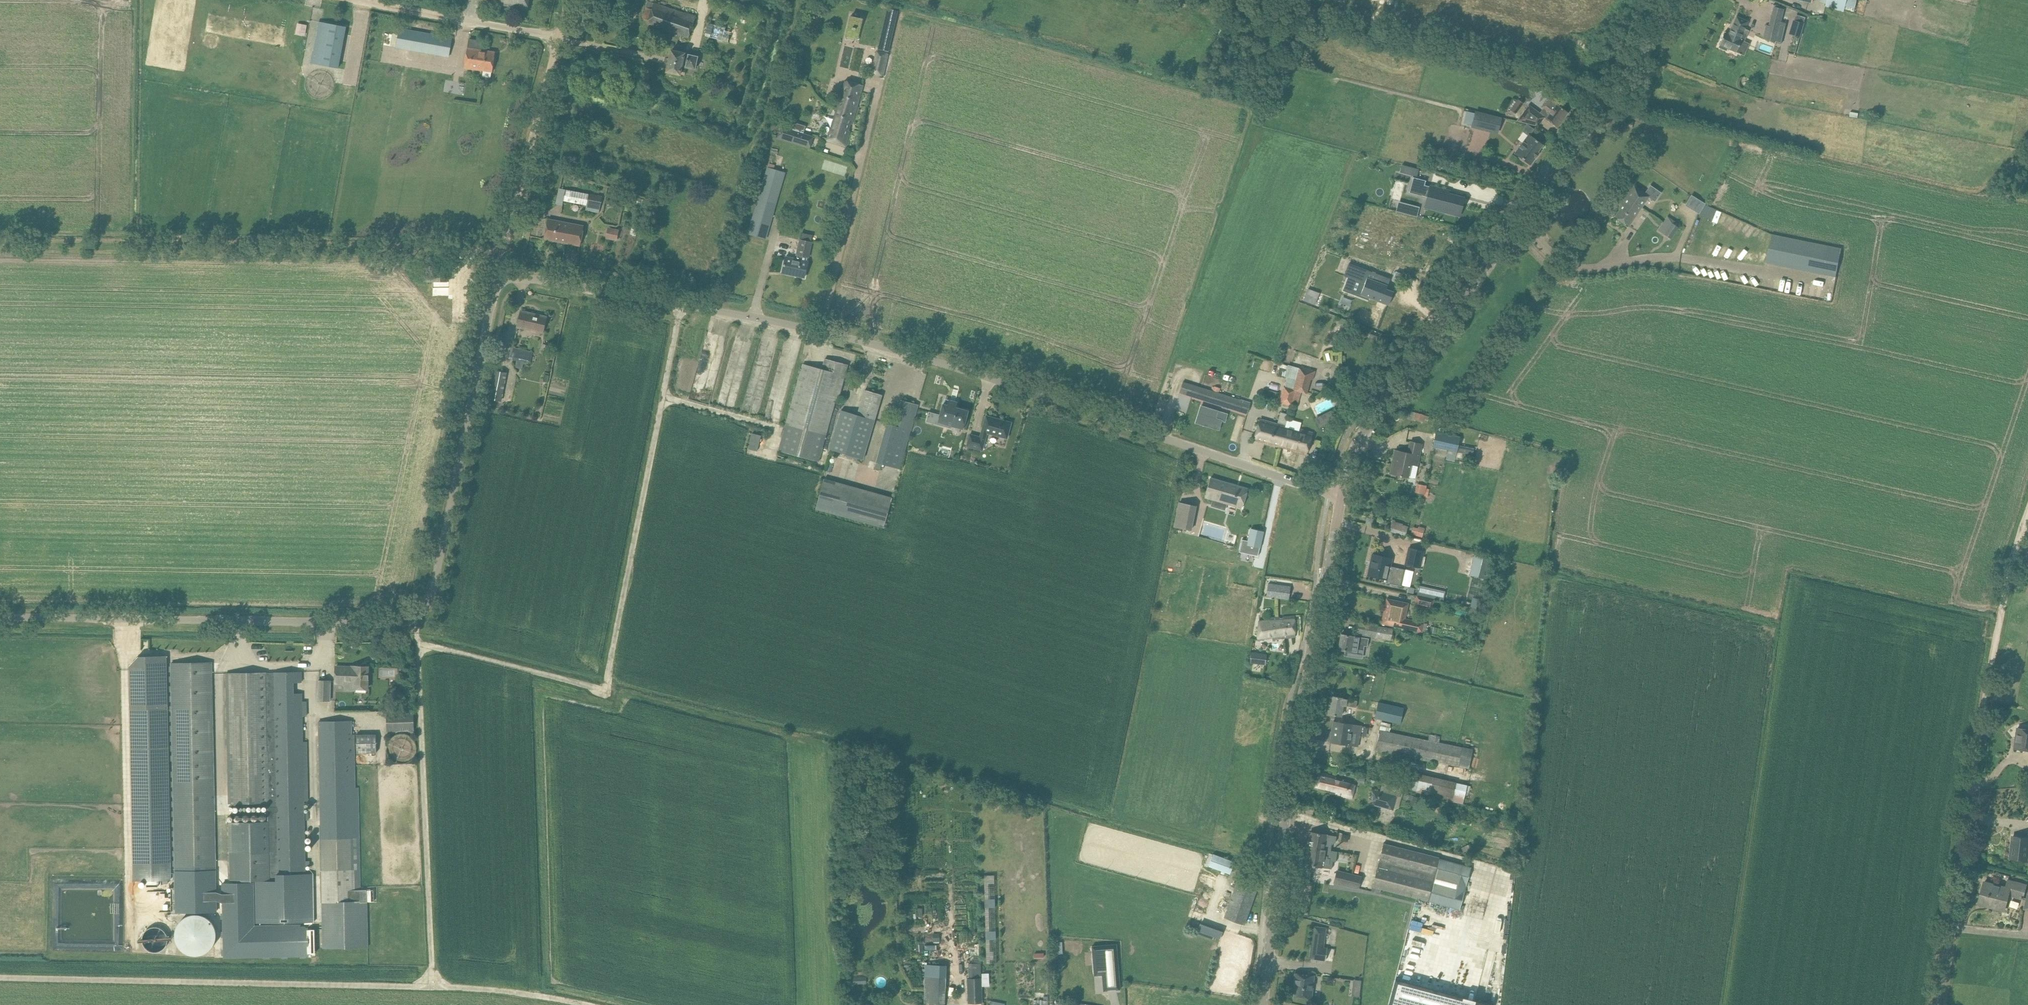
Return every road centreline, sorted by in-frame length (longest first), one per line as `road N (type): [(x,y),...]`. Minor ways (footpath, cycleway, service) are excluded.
road 1 (unclassified): [(1343,501),(927,354),(498,272)]
road 2 (tertiary): [(1682,0),(1371,419),(1354,449),(1343,501)]
road 3 (track): [(681,302),(605,690),(418,644)]
road 4 (tertiary): [(1263,1004),(1302,707),(1343,501)]
road 5 (unclassified): [(413,620),(0,619)]
road 6 (unclassified): [(413,620),(434,589),(498,272)]
road 7 (unclassified): [(498,272),(558,37)]
road 8 (track): [(1980,722),(2027,514)]
road 9 (unclassified): [(1950,928),(1980,722)]
road 10 (unclassified): [(403,9),(558,37)]

